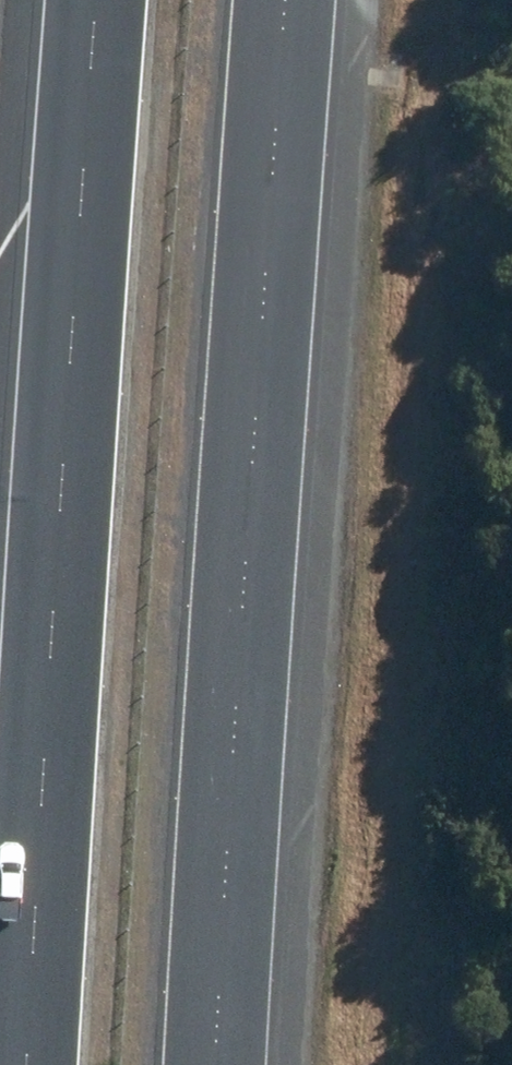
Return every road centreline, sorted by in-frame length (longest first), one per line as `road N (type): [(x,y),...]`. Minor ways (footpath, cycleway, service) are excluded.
road 1 (motorway): [(286,0),(217,1064)]
road 2 (motorway): [(24,1064),(93,0)]

